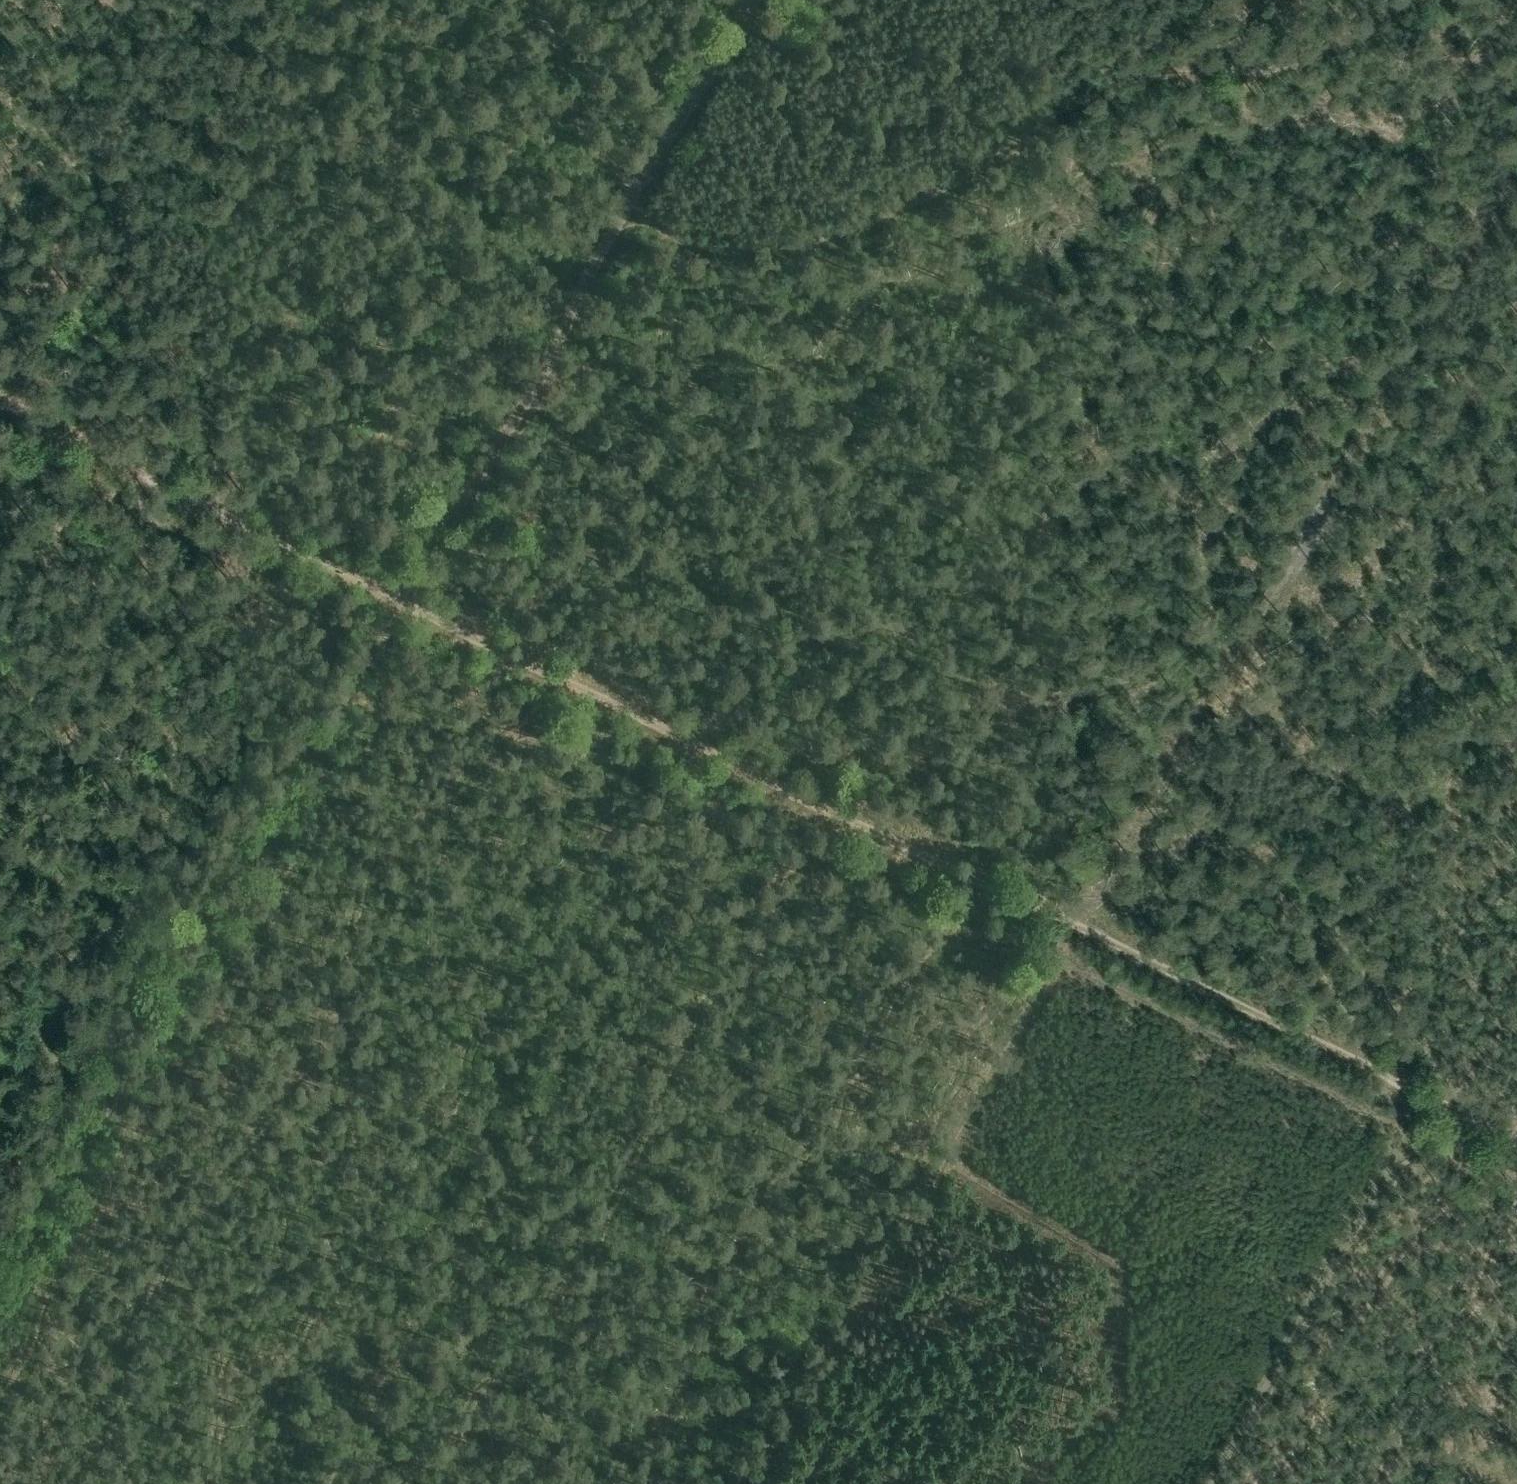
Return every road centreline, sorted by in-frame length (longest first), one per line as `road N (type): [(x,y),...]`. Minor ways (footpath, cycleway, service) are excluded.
road 1 (track): [(1516,1138),(0,401)]
road 2 (track): [(749,0),(0,1288)]

